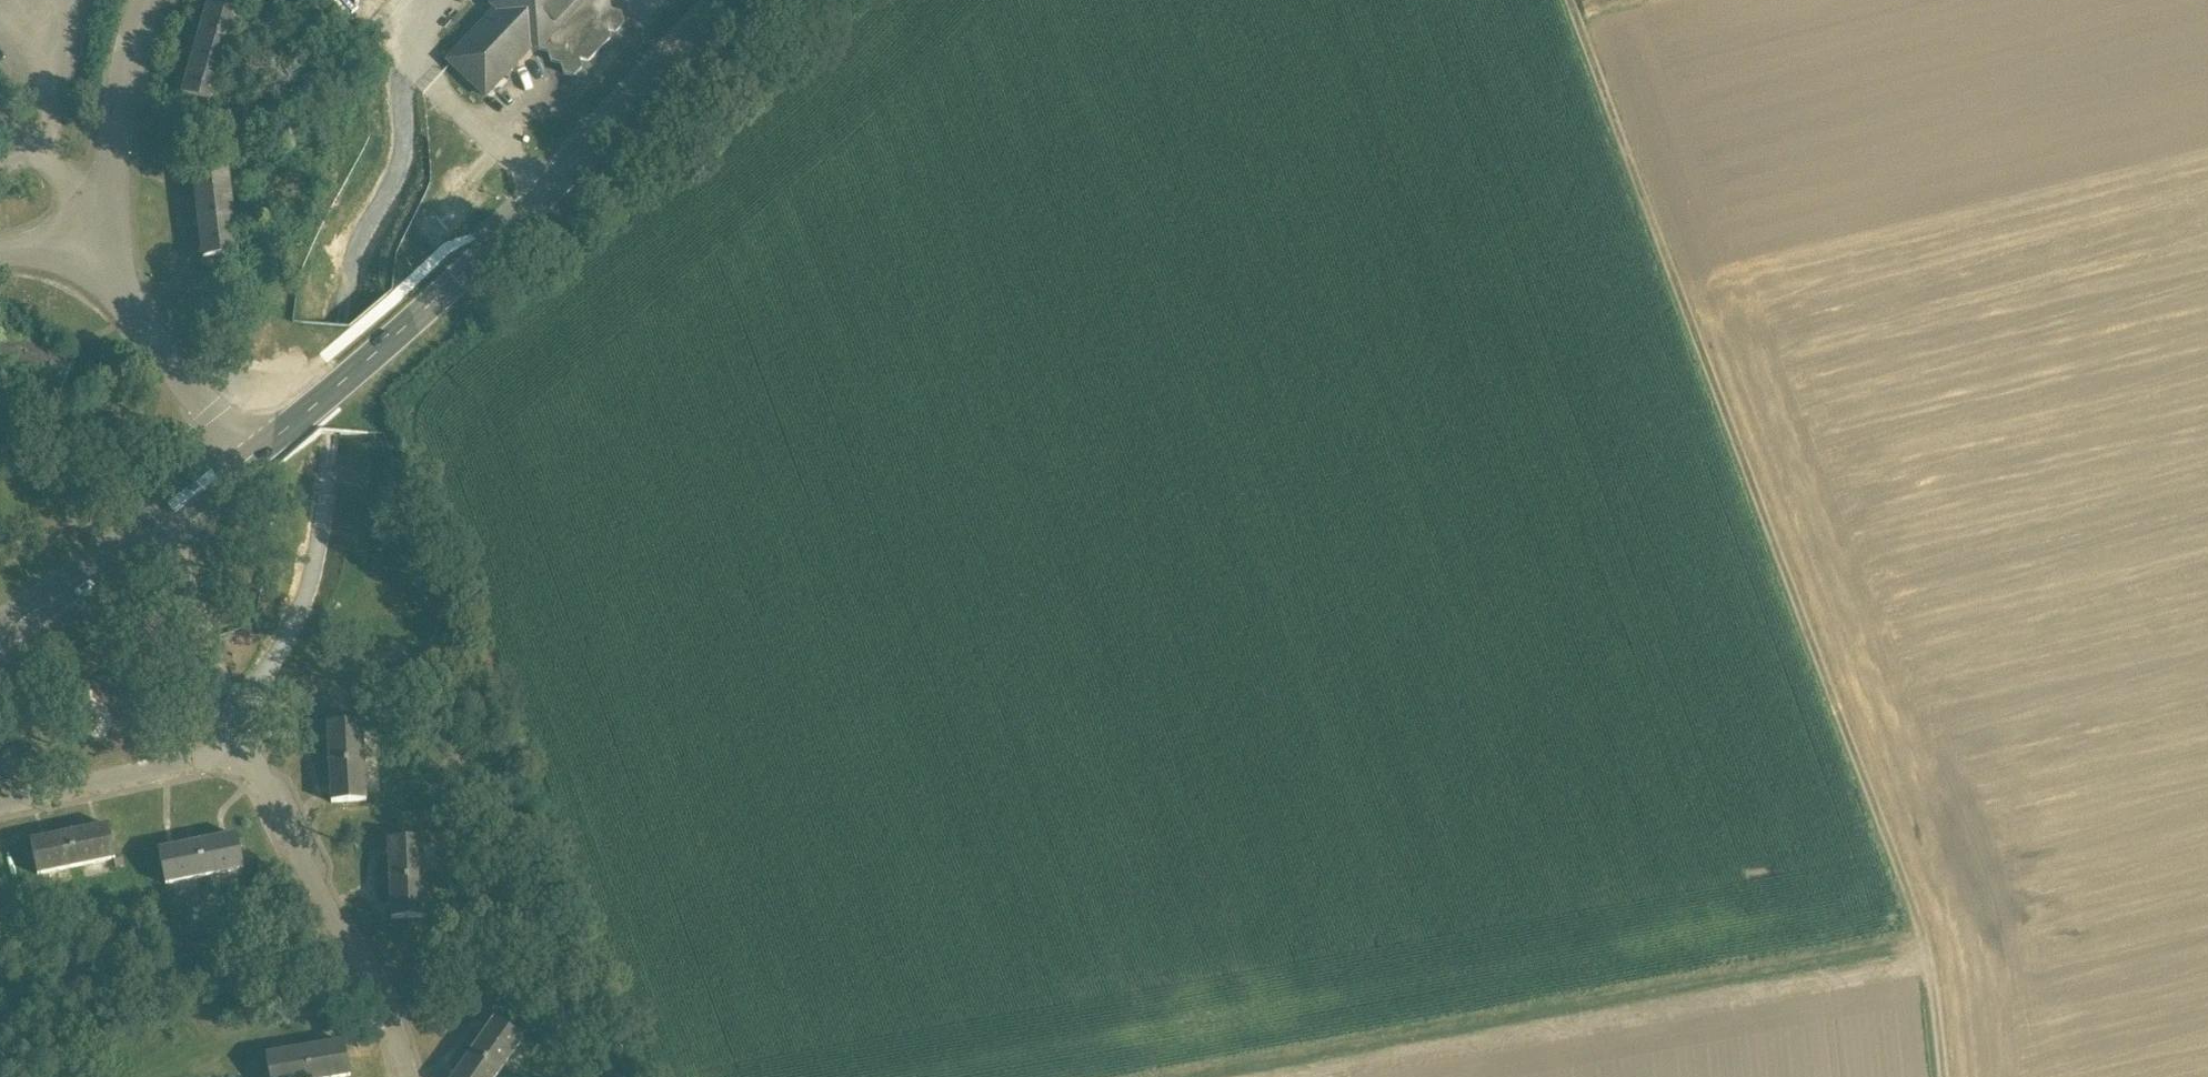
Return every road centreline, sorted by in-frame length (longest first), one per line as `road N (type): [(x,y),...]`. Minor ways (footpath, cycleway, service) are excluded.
road 1 (tertiary): [(732,0),(432,303),(158,527)]
road 2 (residential): [(248,753),(385,1011),(405,1076)]
road 3 (residential): [(0,804),(248,753)]
road 4 (tertiary): [(158,527),(0,634)]
road 5 (track): [(1950,1076),(1930,947)]
road 6 (residential): [(207,646),(158,527)]

